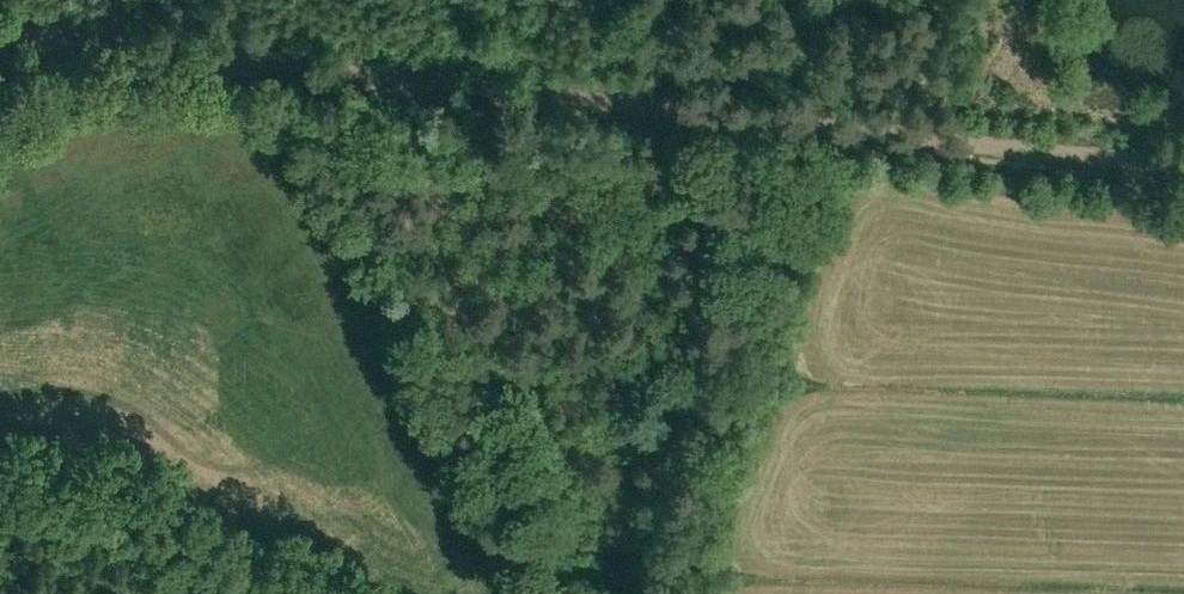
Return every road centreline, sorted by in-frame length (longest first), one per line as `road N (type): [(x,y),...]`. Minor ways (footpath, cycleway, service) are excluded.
road 1 (track): [(222,58),(820,129)]
road 2 (track): [(820,129),(1183,171)]
road 3 (track): [(0,33),(222,58)]

